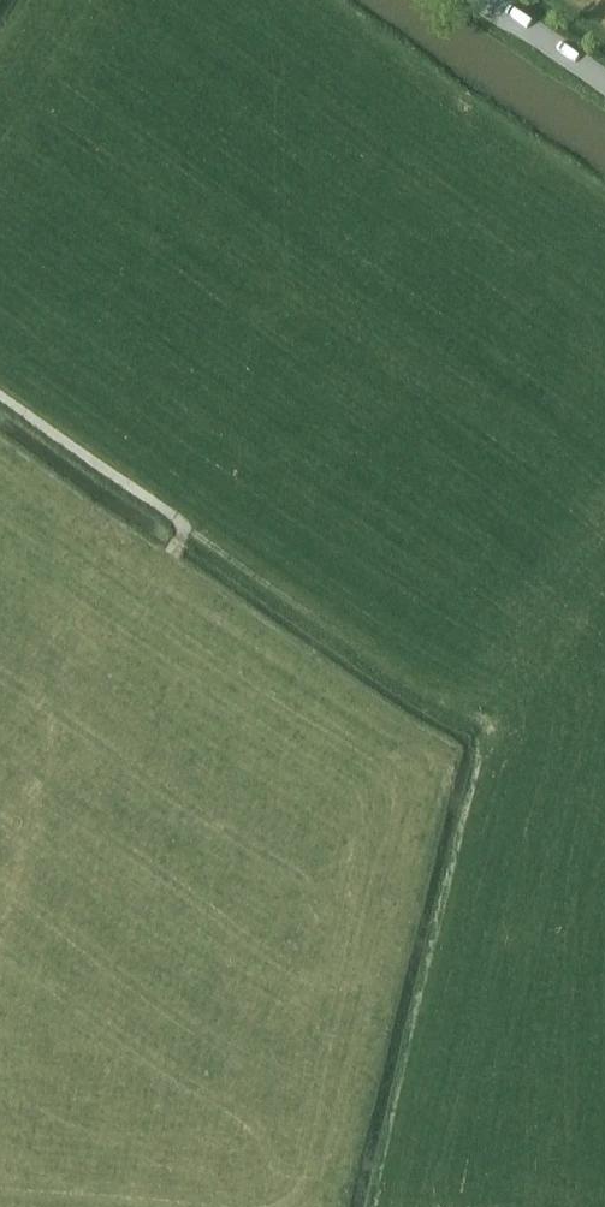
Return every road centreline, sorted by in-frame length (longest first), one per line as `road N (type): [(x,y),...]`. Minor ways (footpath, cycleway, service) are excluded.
road 1 (tertiary): [(604,87),(480,0)]

